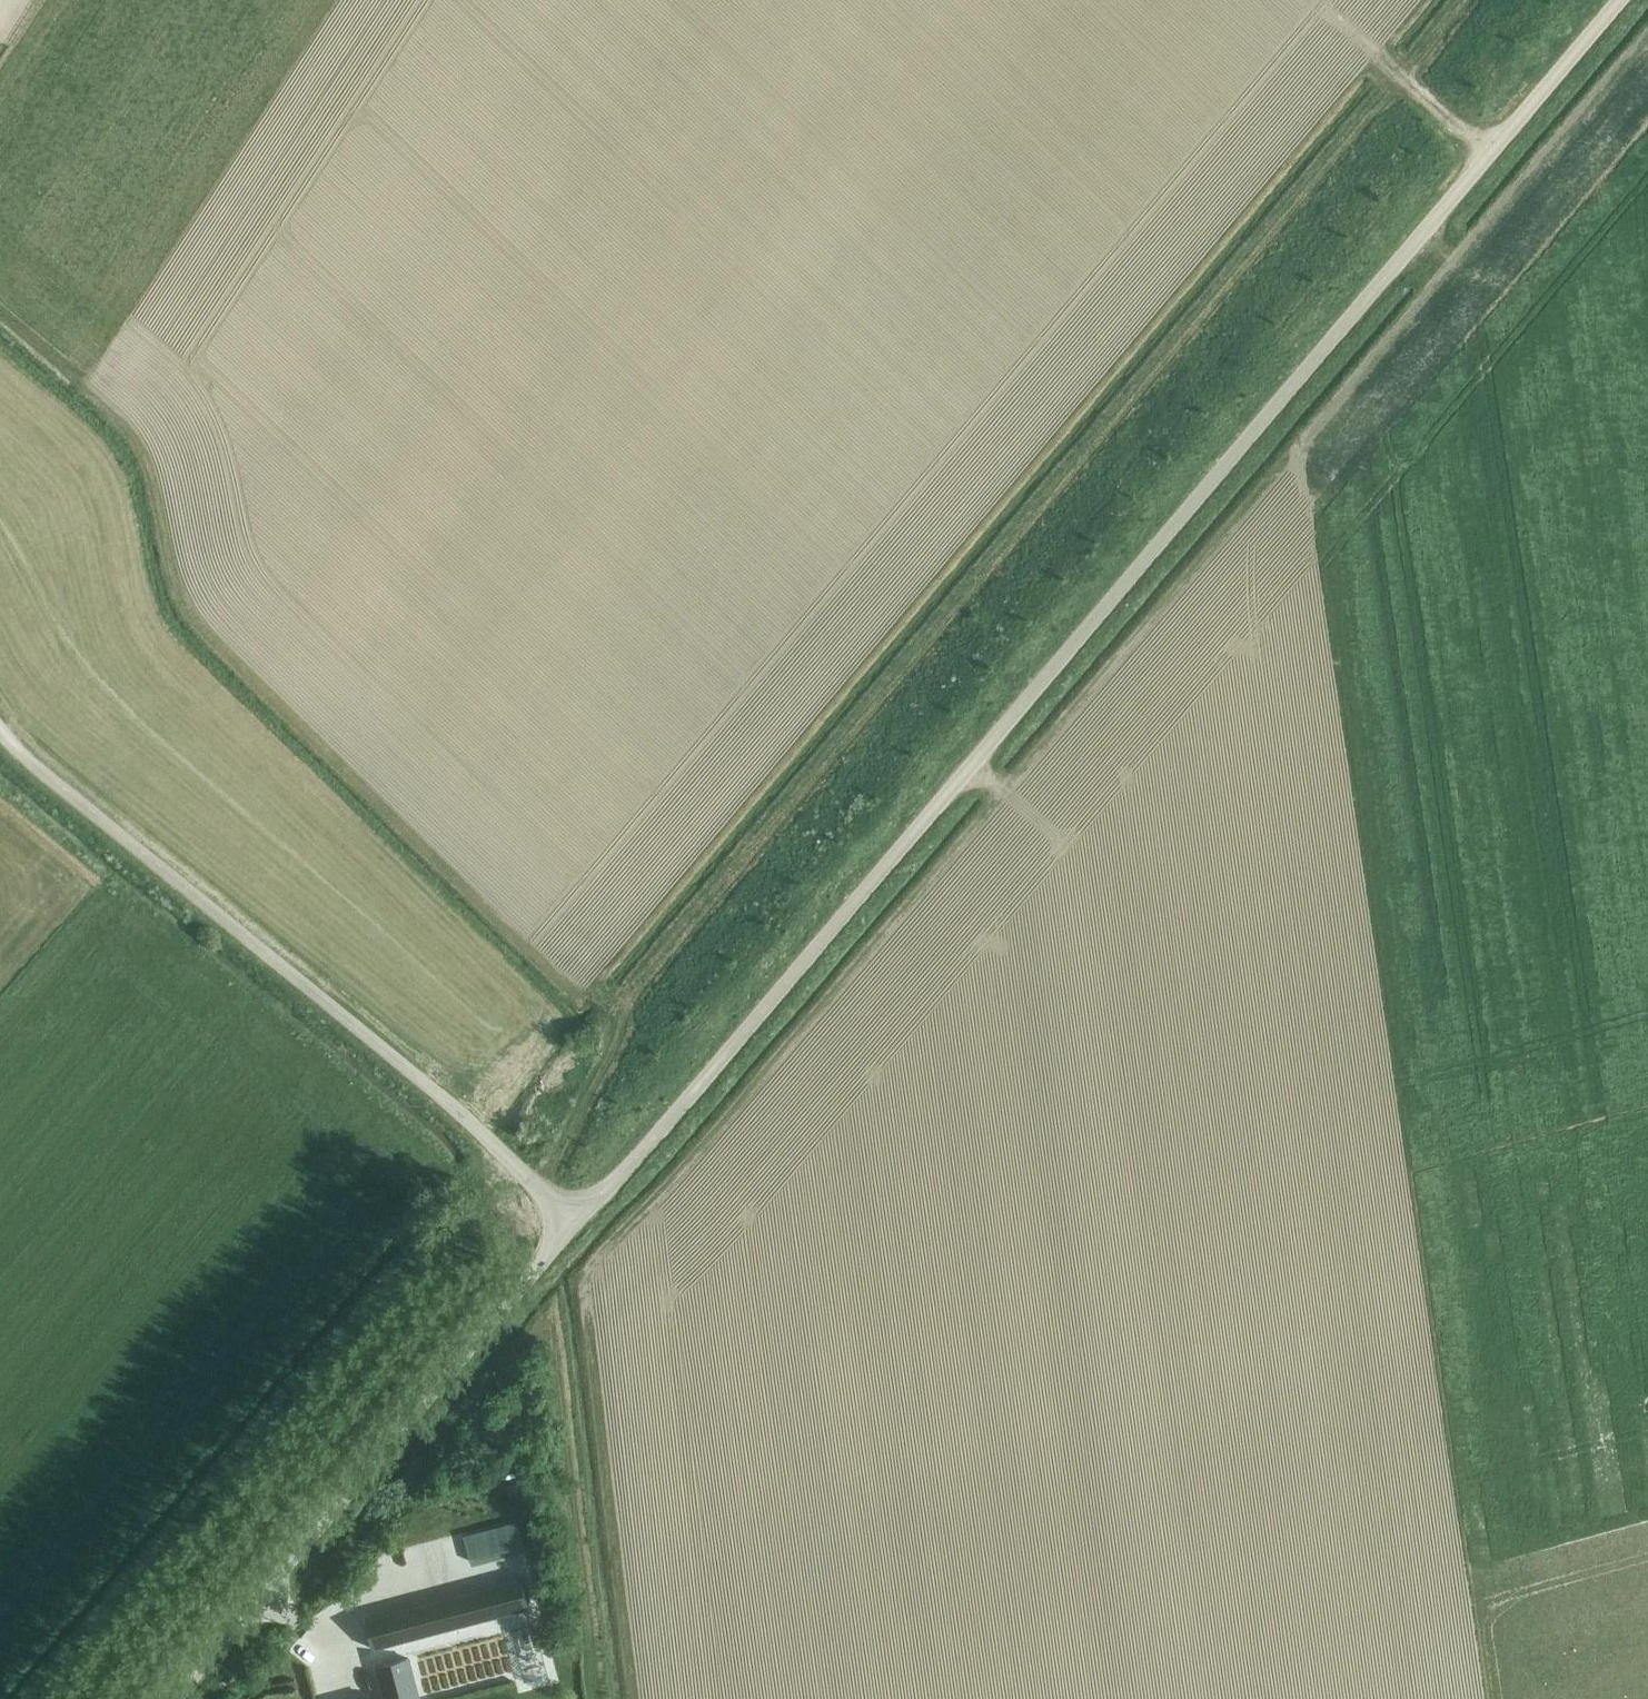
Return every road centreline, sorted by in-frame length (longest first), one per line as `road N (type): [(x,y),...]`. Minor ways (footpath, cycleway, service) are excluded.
road 1 (unclassified): [(575,1226),(1619,0)]
road 2 (unclassified): [(575,1226),(468,1119),(0,733)]
road 3 (unclassified): [(175,1698),(575,1226)]

